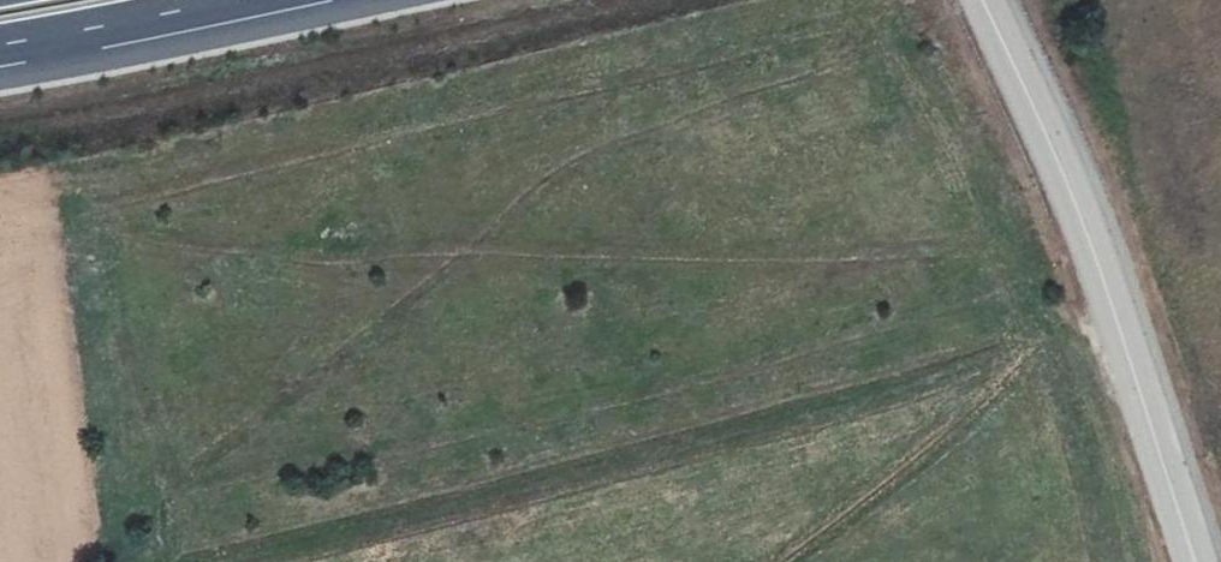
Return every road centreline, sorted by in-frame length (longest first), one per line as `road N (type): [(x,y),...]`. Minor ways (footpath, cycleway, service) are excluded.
road 1 (unclassified): [(1189,561),(1092,260),(976,0)]
road 2 (trunk): [(0,46),(230,0)]

